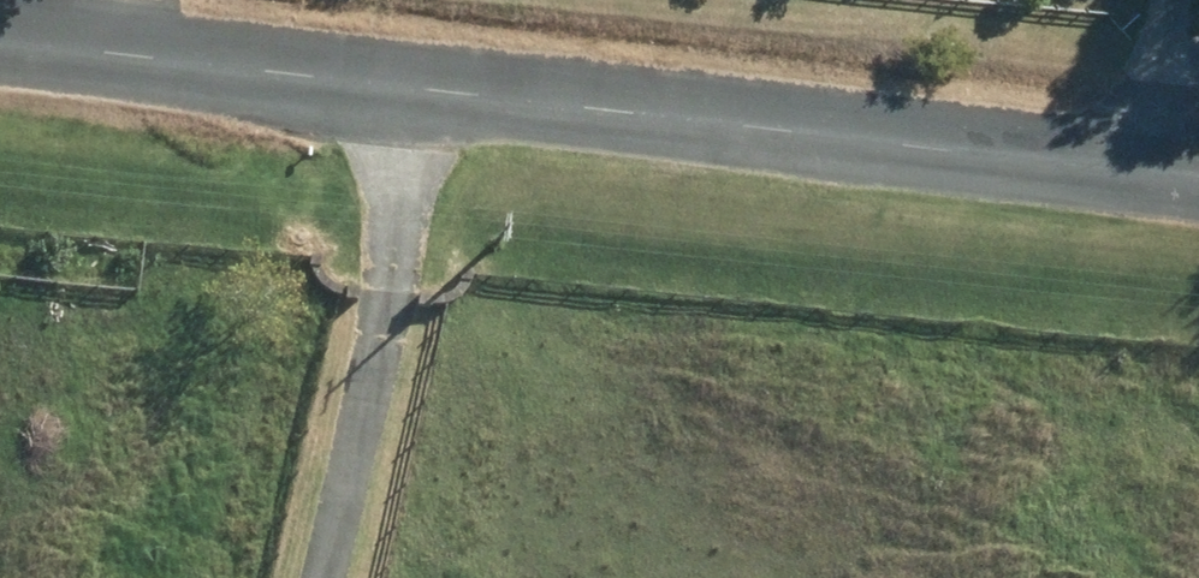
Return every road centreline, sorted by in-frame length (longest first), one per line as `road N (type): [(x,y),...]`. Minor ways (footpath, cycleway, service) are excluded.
road 1 (residential): [(1198,178),(453,77),(0,27)]
road 2 (track): [(453,77),(335,577)]
road 3 (track): [(1161,174),(1185,0)]

